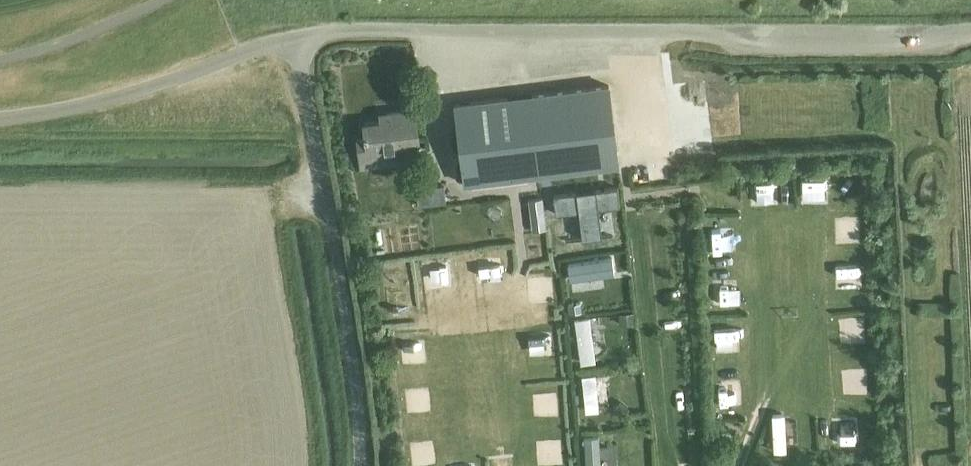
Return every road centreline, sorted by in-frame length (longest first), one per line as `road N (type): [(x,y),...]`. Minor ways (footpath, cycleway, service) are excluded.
road 1 (unclassified): [(970,35),(928,48),(760,49),(694,34),(298,32)]
road 2 (unclassified): [(360,465),(298,32)]
road 3 (unclassified): [(298,32),(113,97),(0,118)]

